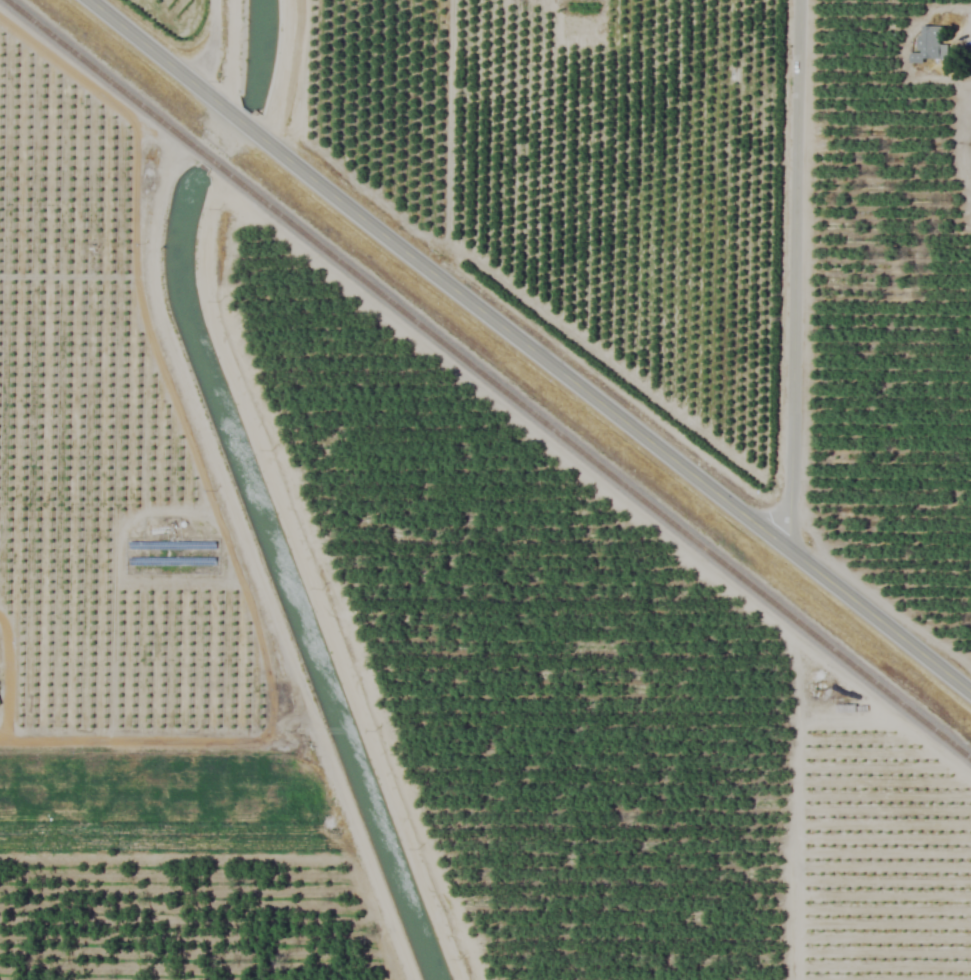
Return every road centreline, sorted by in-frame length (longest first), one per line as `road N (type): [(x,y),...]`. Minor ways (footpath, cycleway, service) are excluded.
road 1 (primary): [(87,0),(970,695)]
road 2 (residential): [(0,739),(280,743)]

